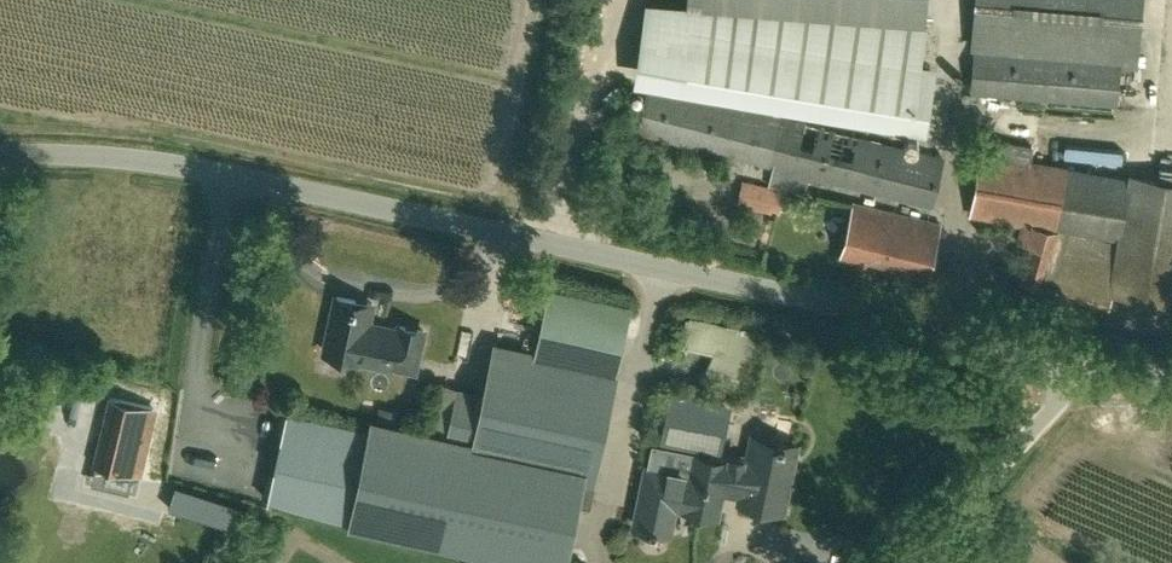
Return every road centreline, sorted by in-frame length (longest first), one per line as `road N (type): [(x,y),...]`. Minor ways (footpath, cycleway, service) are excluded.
road 1 (unclassified): [(1087,363),(351,198),(178,166),(0,158)]
road 2 (unclassified): [(911,562),(1087,363)]

